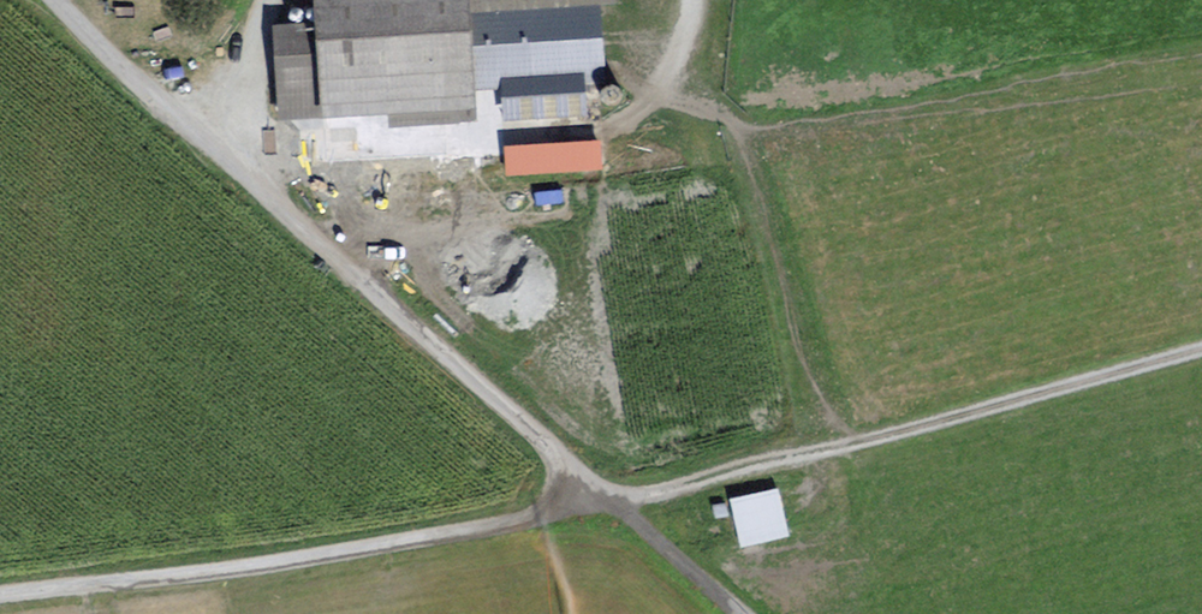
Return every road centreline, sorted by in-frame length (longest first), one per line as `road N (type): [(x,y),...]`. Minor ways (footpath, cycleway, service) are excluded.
road 1 (unclassified): [(47,0),(309,243),(733,613)]
road 2 (track): [(0,592),(224,569),(607,503)]
road 3 (track): [(1201,351),(755,476),(607,503)]

